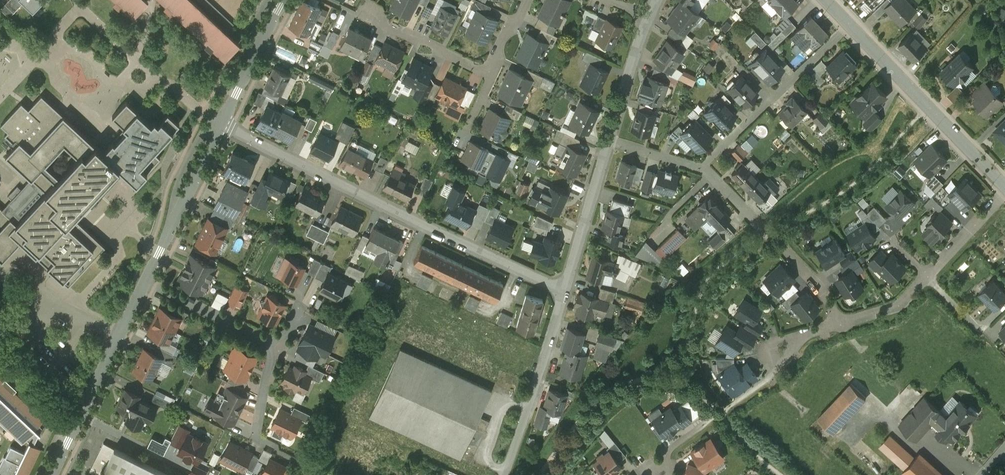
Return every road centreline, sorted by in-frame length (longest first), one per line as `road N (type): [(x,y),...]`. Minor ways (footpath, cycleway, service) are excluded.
road 1 (residential): [(566,290),(218,123)]
road 2 (tertiary): [(1004,186),(848,23)]
road 3 (tertiary): [(145,282),(50,474)]
road 4 (residential): [(703,166),(845,318)]
road 5 (residential): [(848,23),(703,166)]
road 6 (residential): [(566,290),(506,474)]
road 7 (tertiary): [(218,123),(145,282)]
road 8 (residential): [(610,140),(566,290)]
road 9 (residential): [(493,74),(356,13)]
road 10 (residential): [(145,282),(276,348)]
road 11 (tertiary): [(279,0),(218,123)]
road 12 (residential): [(649,19),(610,140)]

